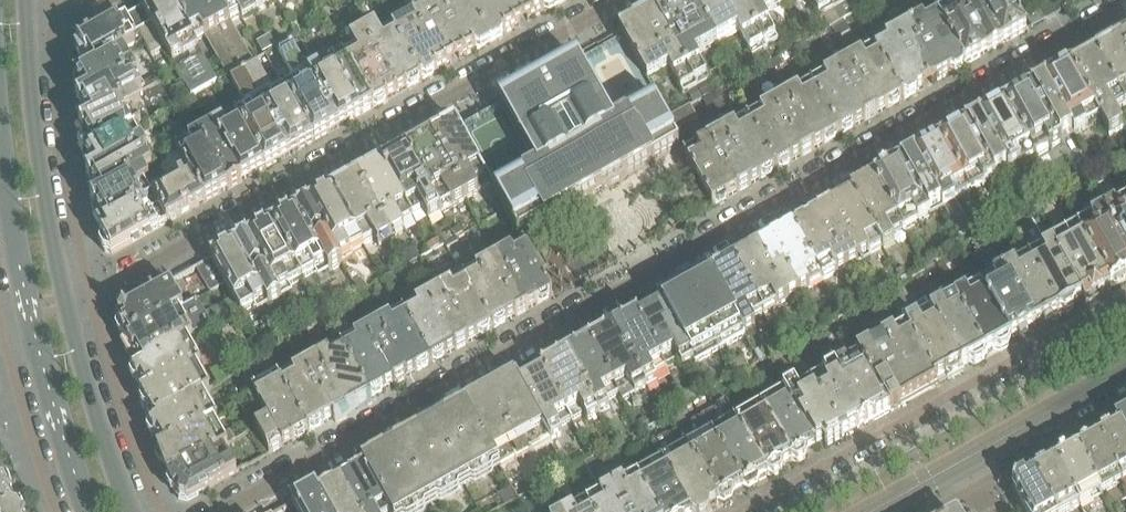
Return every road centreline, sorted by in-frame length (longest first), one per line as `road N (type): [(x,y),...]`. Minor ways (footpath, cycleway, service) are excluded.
road 1 (residential): [(1125,10),(221,511)]
road 2 (residential): [(66,312),(624,0)]
road 3 (tertiary): [(1125,321),(784,511)]
road 4 (tertiary): [(66,312),(25,38)]
road 5 (tertiary): [(0,110),(33,324)]
road 6 (tertiary): [(131,511),(66,312)]
road 7 (tertiary): [(33,324),(90,511)]
road 8 (tertiary): [(962,470),(1125,378)]

